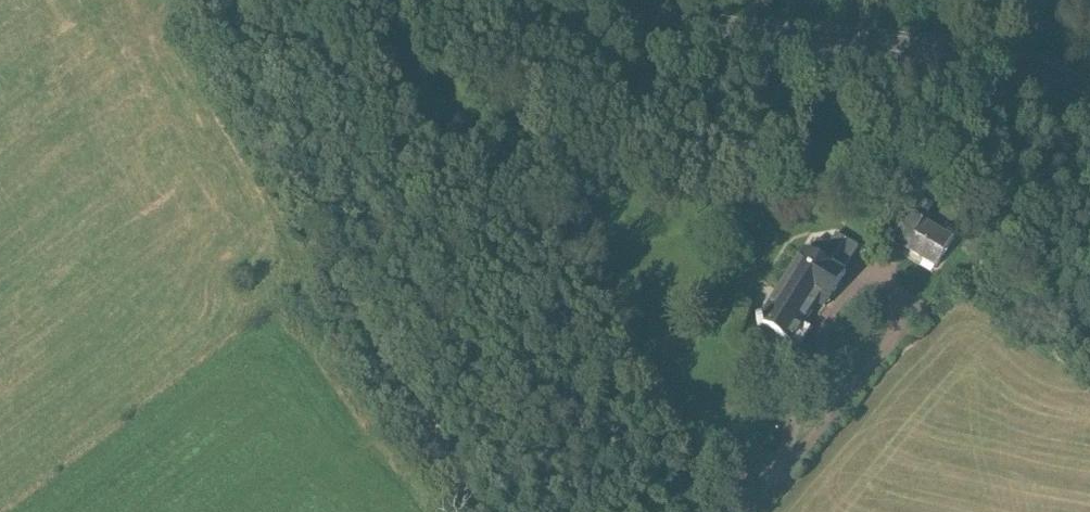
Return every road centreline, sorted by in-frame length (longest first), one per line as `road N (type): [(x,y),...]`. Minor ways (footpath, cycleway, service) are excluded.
road 1 (track): [(479,511),(188,0)]
road 2 (secondary): [(584,0),(712,41),(1015,61),(1089,83)]

